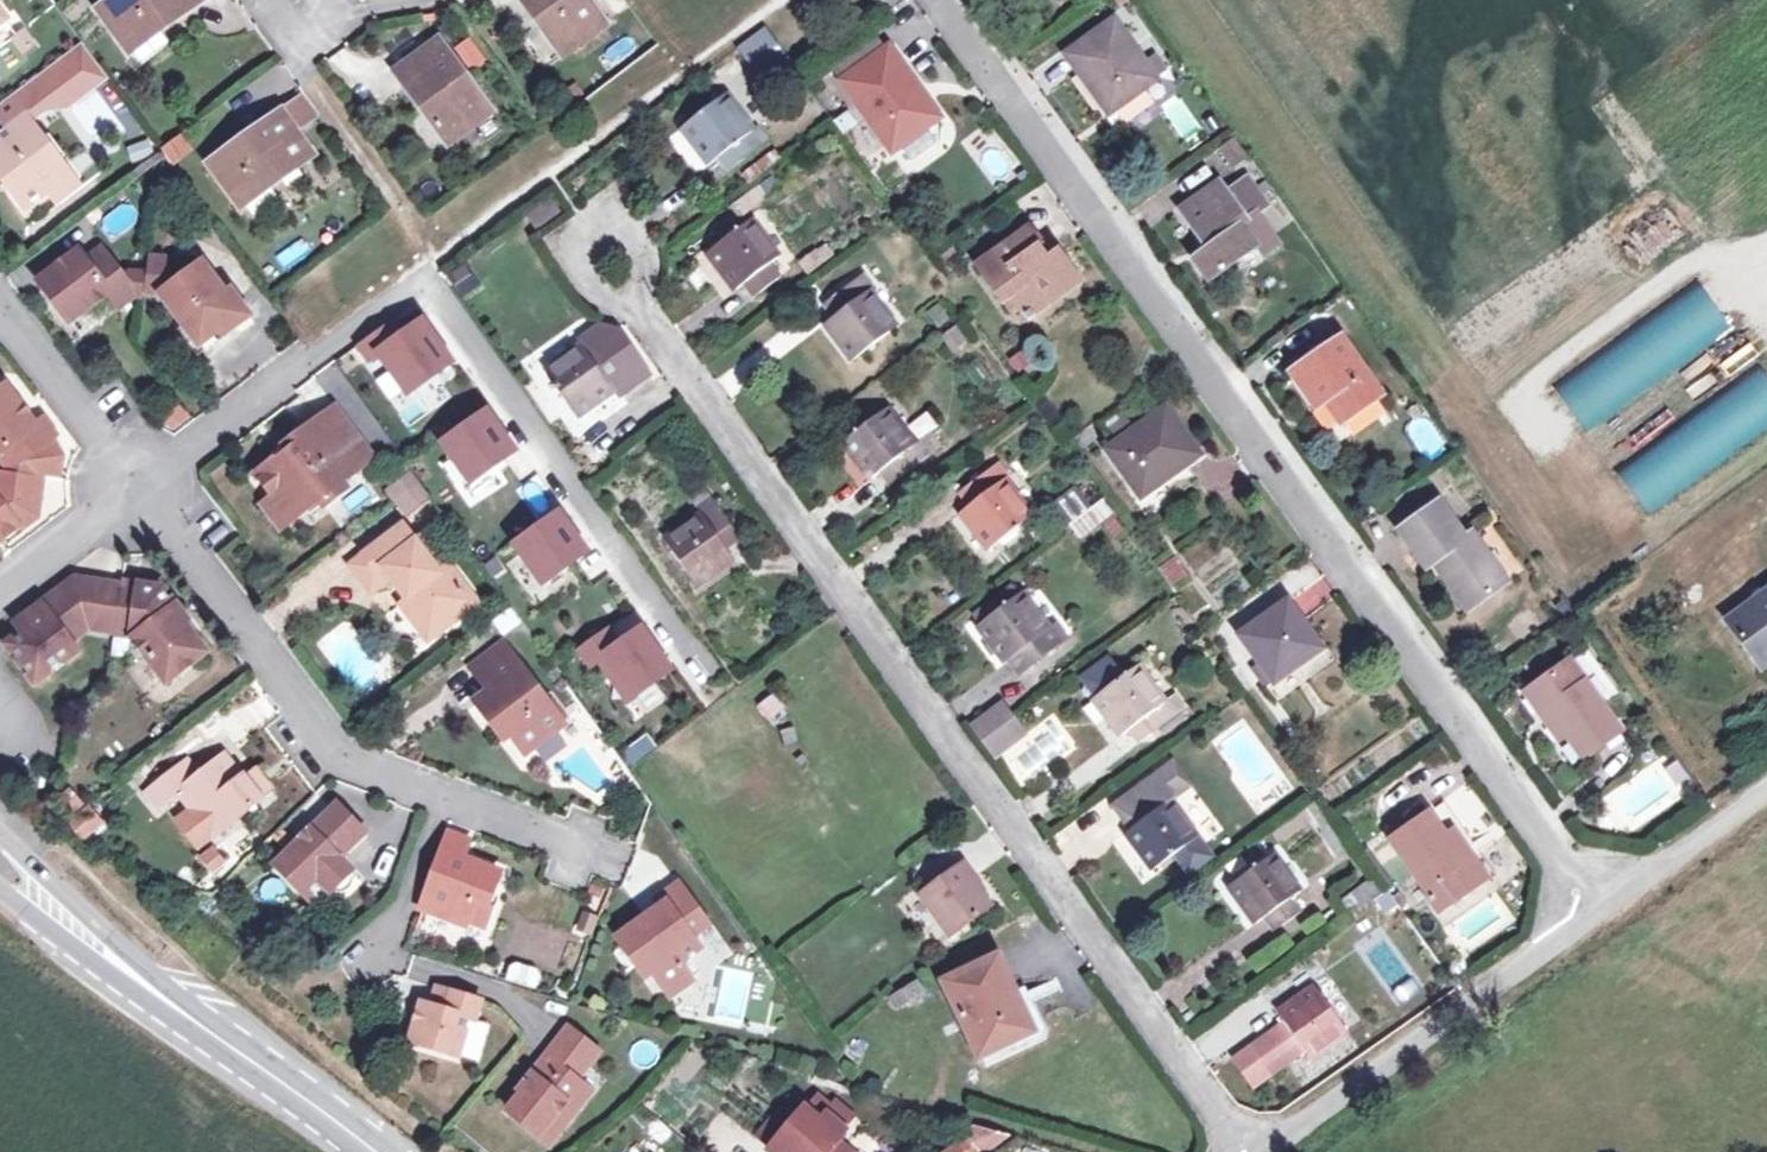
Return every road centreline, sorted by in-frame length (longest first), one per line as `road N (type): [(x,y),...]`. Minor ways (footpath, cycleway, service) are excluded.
road 1 (residential): [(944,0),(1602,912)]
road 2 (residential): [(581,849),(345,763),(141,493)]
road 3 (secondary): [(0,862),(365,1151)]
road 4 (unclassified): [(1273,1151),(1602,912)]
road 5 (residential): [(141,493),(0,324)]
road 6 (unclassified): [(1602,912),(1766,791)]
road 7 (residential): [(0,591),(141,493)]

